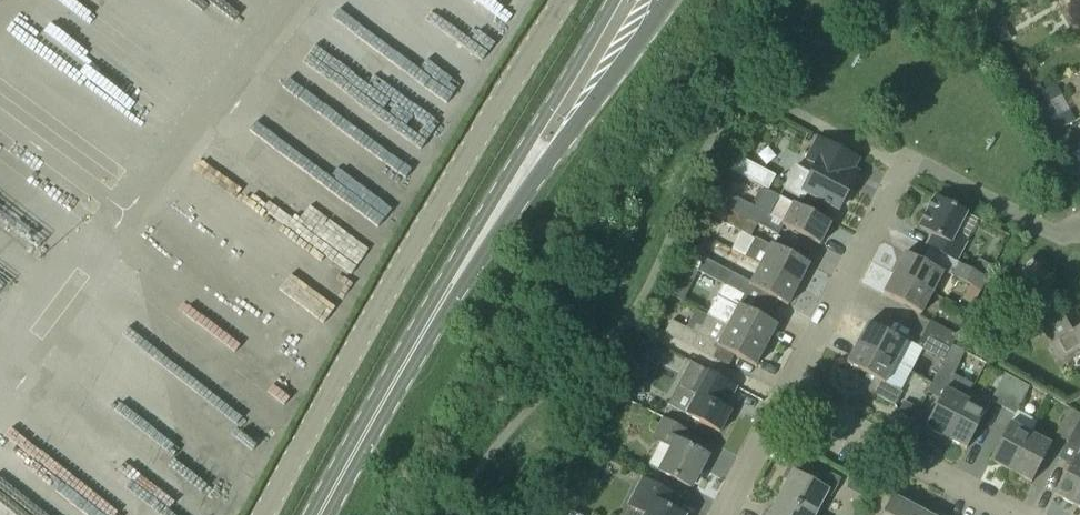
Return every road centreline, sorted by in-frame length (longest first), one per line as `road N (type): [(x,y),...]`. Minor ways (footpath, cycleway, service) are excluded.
road 1 (unclassified): [(261,514),(486,121),(566,0)]
road 2 (primary): [(430,316),(580,125),(663,0)]
road 3 (primary): [(614,0),(430,316)]
road 4 (residential): [(1014,514),(777,391)]
road 5 (residential): [(777,391),(906,160)]
road 6 (primary): [(314,514),(430,316)]
road 7 (residential): [(1079,246),(906,160)]
road 8 (residential): [(716,514),(777,391)]

